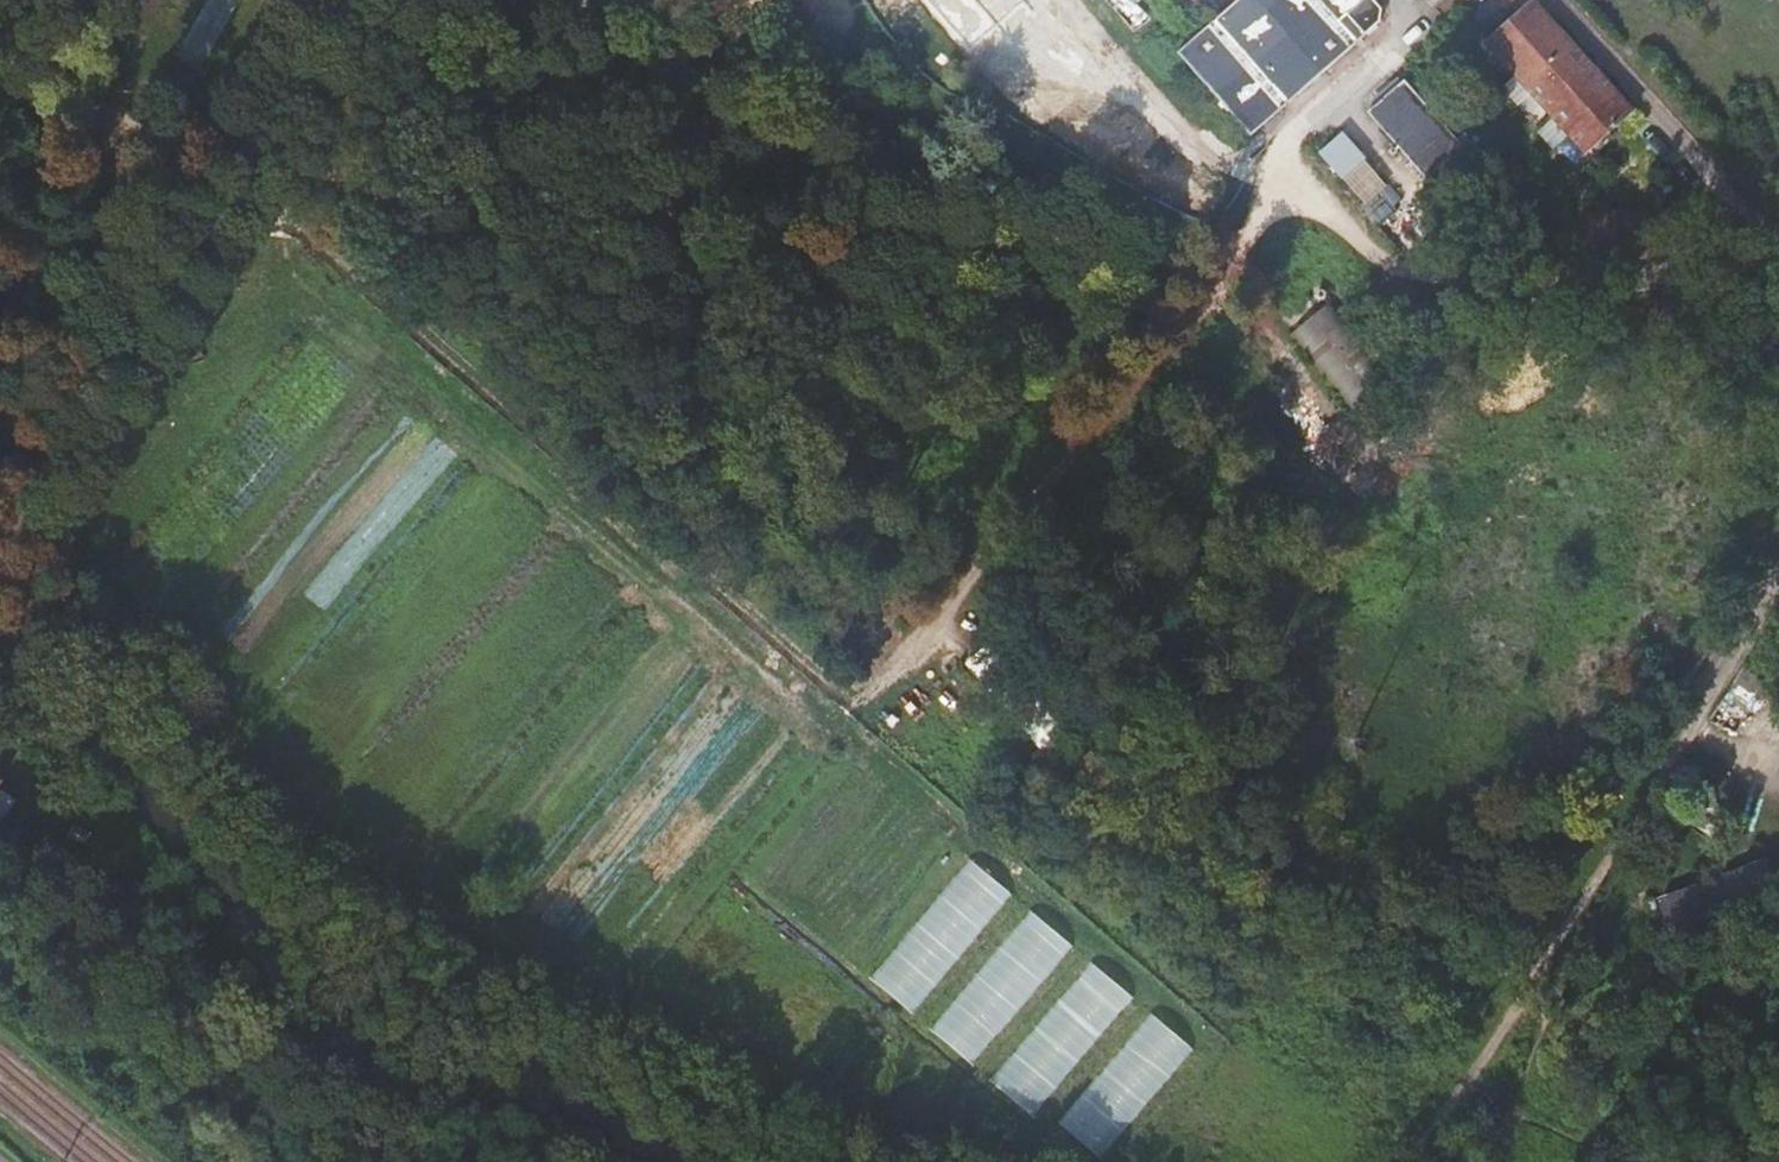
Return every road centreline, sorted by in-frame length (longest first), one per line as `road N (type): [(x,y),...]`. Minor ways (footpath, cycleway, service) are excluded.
road 1 (track): [(1778,563),(1523,1001),(1404,1161)]
road 2 (unclassified): [(0,557),(122,332),(263,117),(328,0)]
road 3 (track): [(0,919),(309,1161)]

